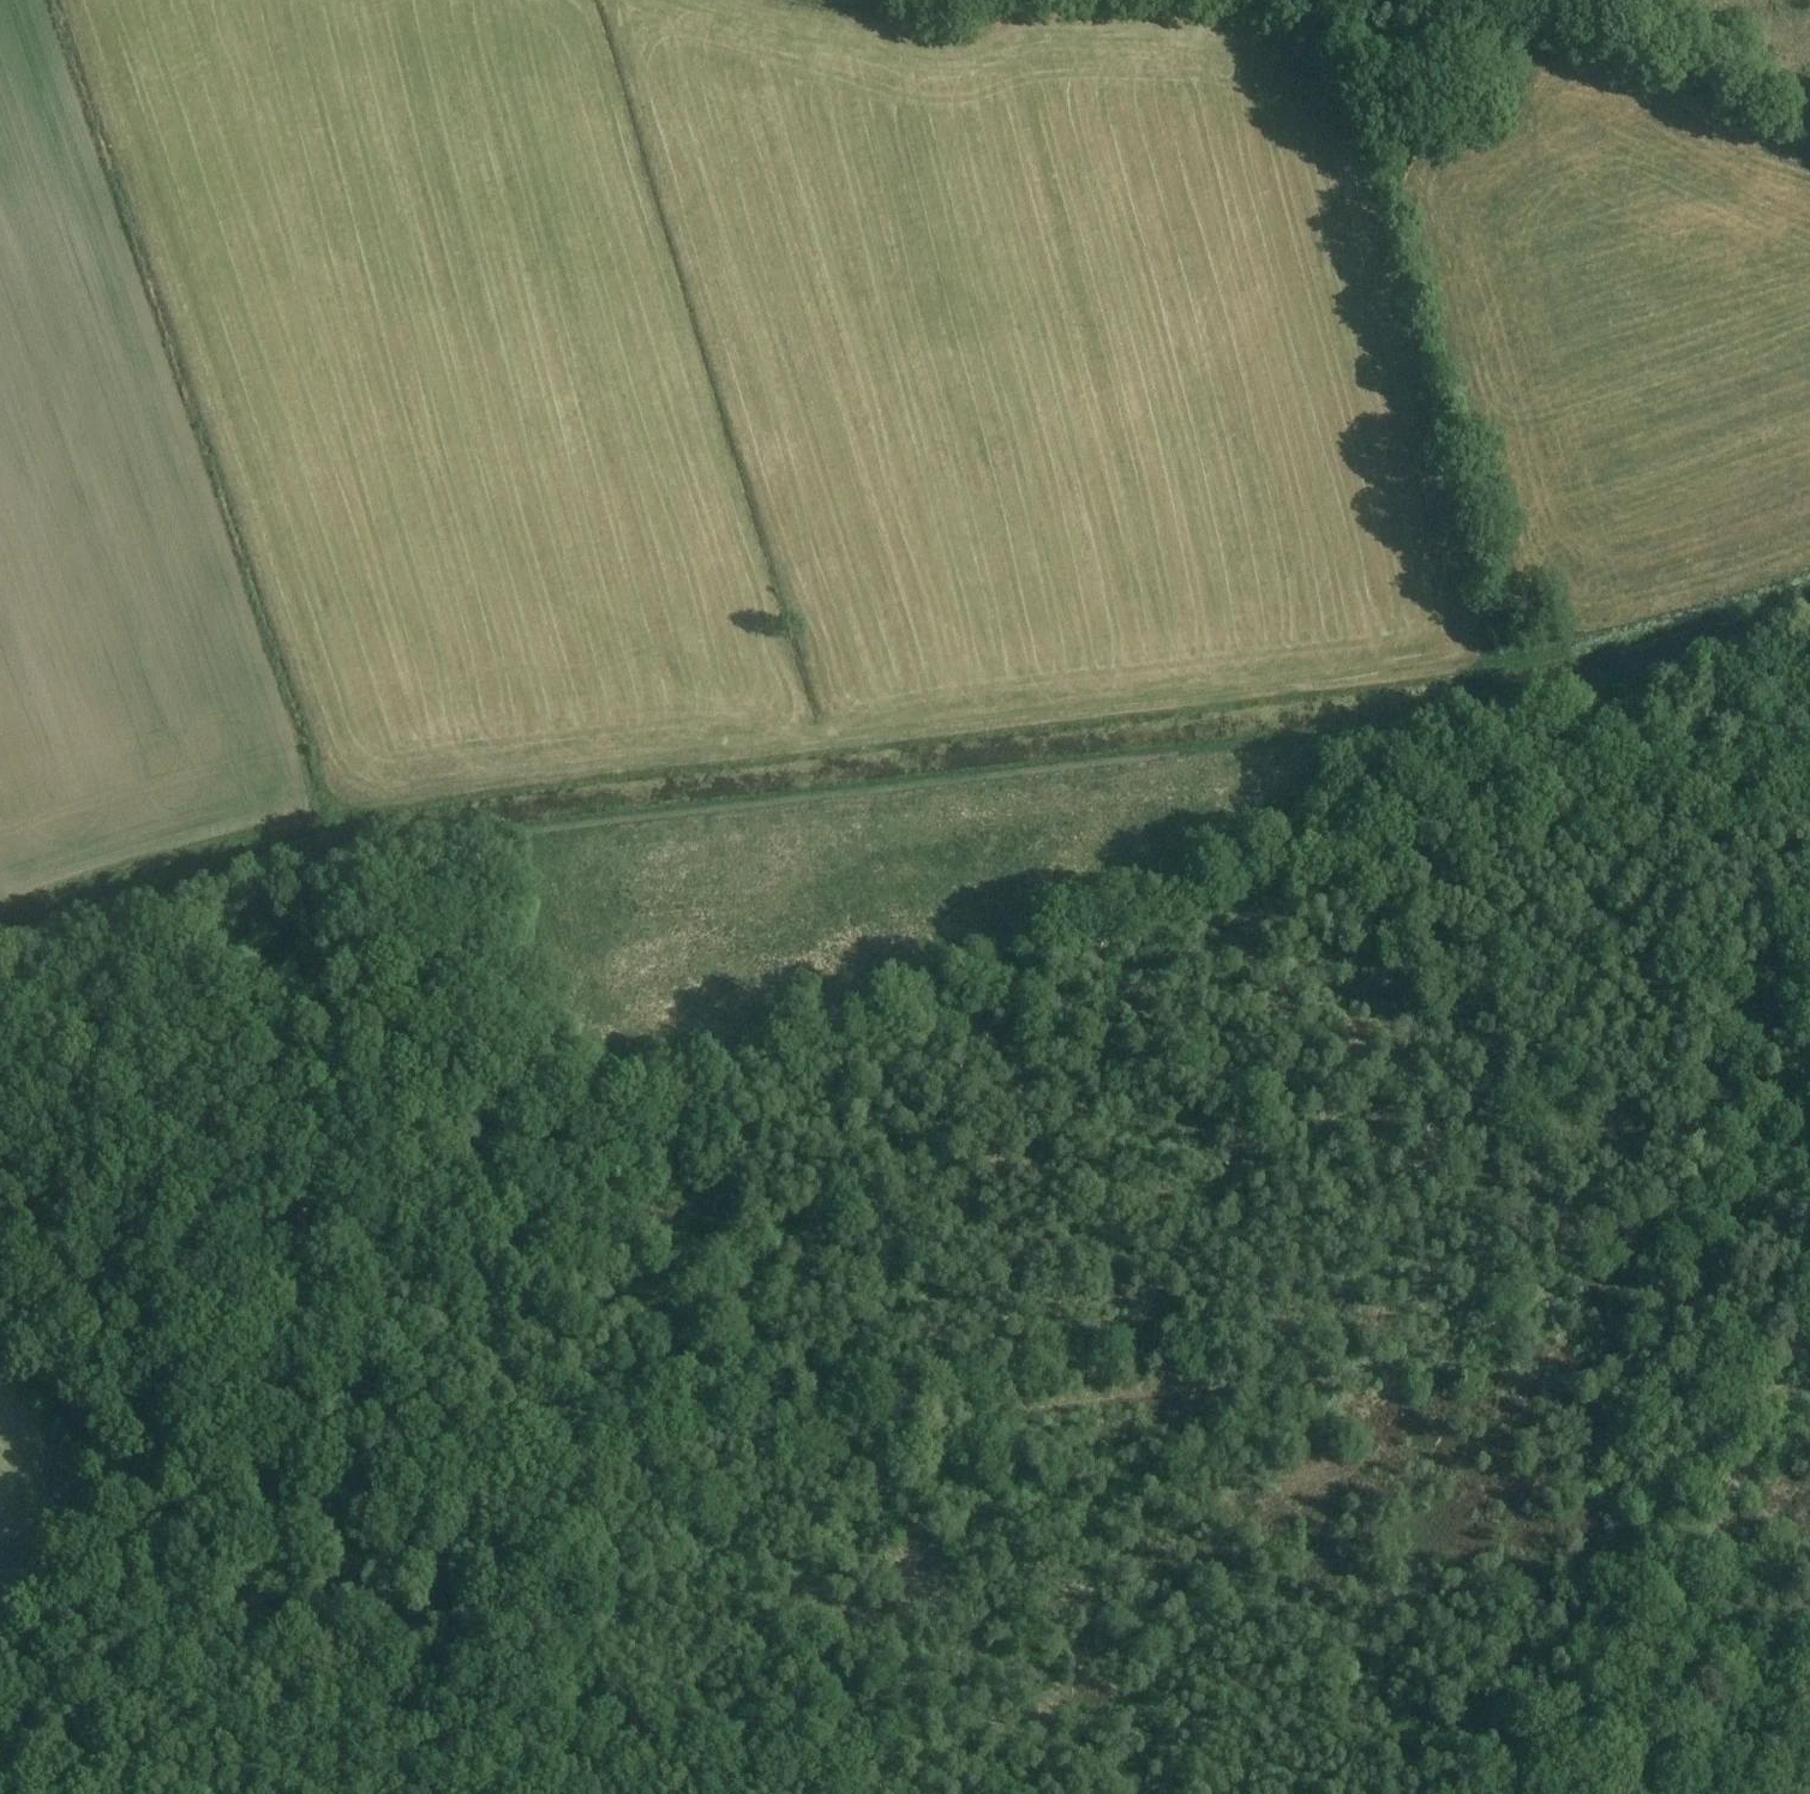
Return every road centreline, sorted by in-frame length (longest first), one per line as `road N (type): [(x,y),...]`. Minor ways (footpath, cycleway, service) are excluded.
road 1 (unclassified): [(525,1793),(240,1595),(162,1527),(0,1298)]
road 2 (track): [(1567,1793),(1583,1722),(1664,1511),(1809,1330)]

